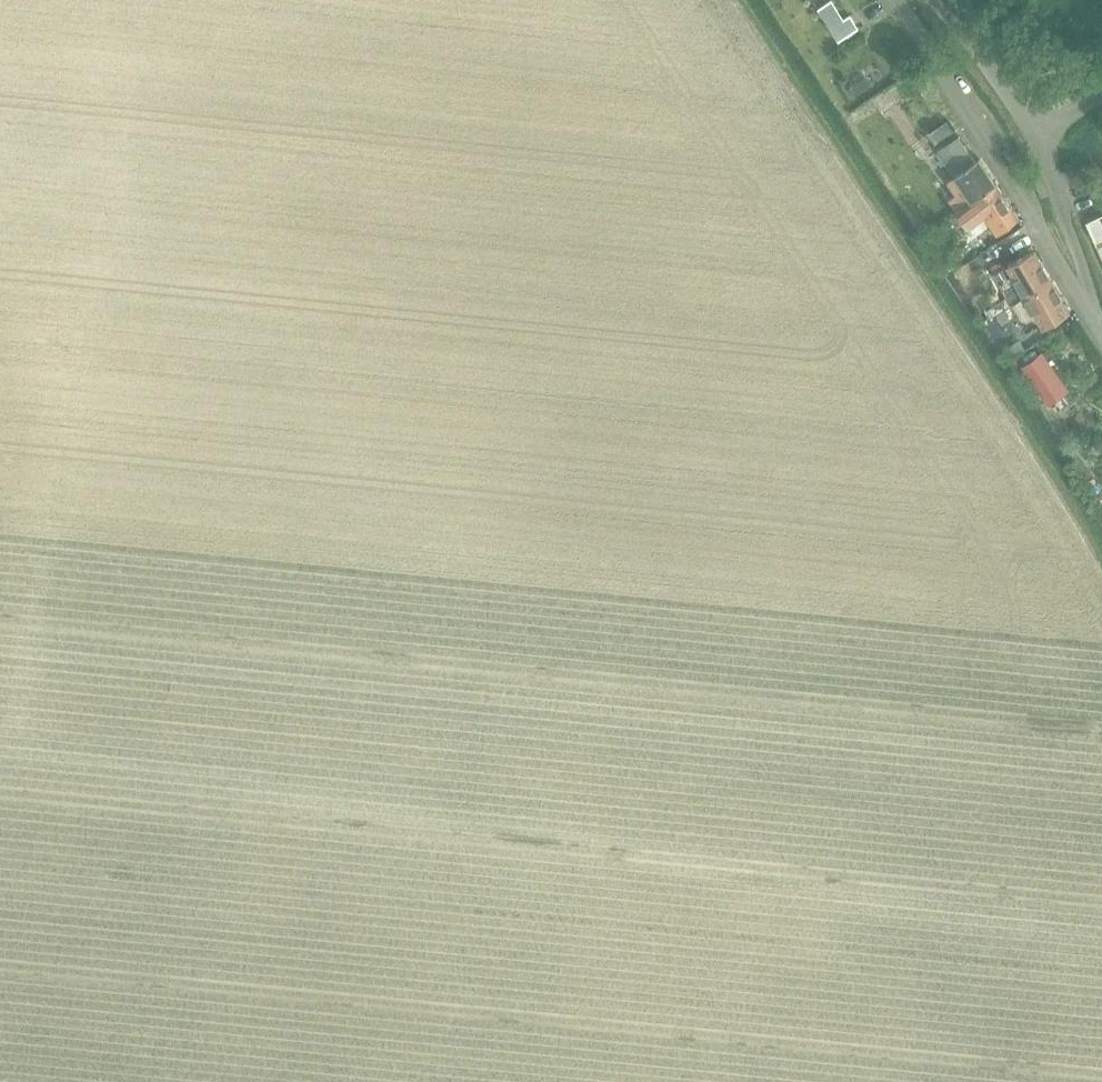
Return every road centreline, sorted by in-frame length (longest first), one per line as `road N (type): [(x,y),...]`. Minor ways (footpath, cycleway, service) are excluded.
road 1 (unclassified): [(1101,339),(888,0)]

